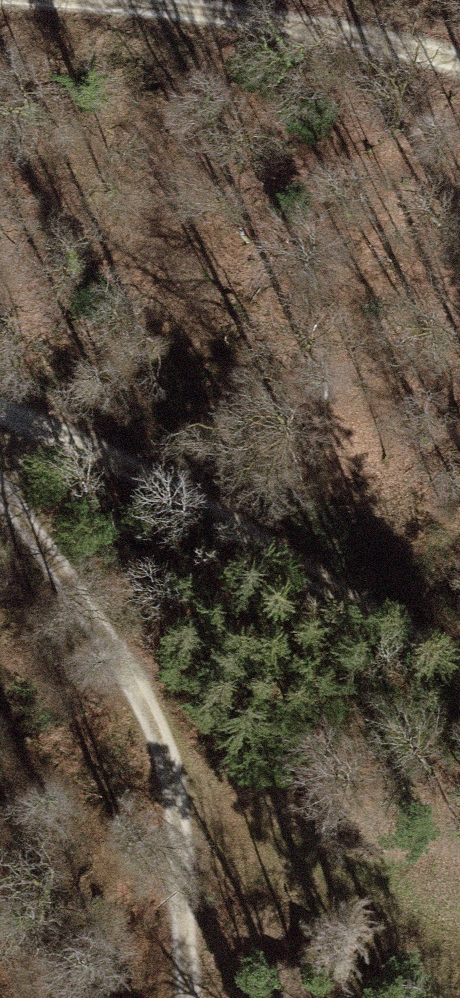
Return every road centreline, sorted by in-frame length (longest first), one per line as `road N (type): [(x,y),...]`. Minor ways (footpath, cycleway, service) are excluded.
road 1 (track): [(0,411),(238,527),(459,670)]
road 2 (track): [(200,997),(150,709),(0,531)]
road 3 (track): [(0,11),(187,22),(459,78)]

